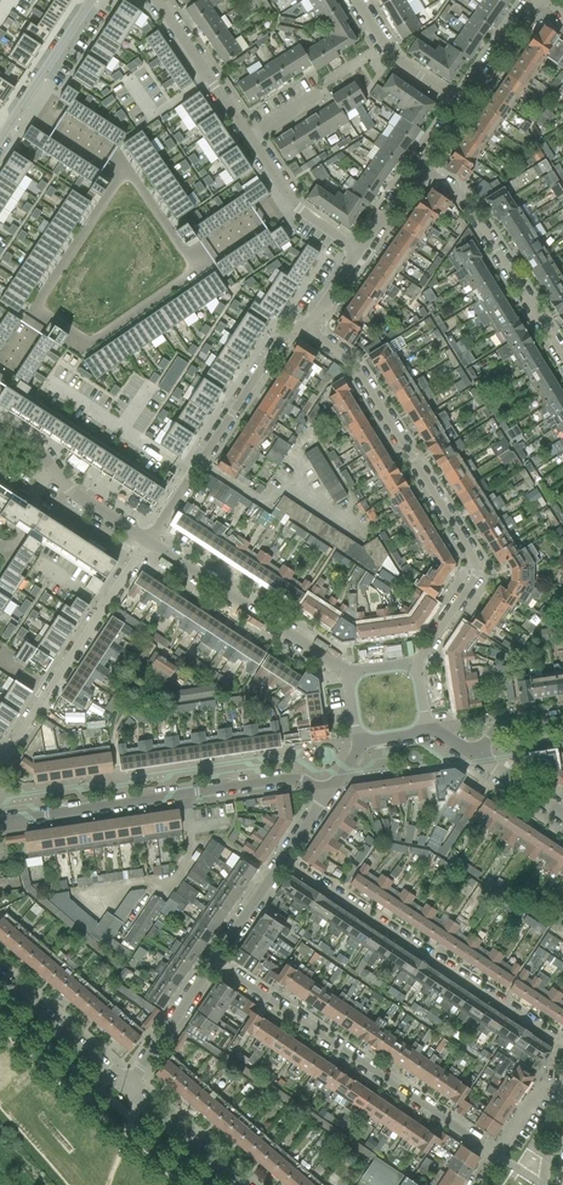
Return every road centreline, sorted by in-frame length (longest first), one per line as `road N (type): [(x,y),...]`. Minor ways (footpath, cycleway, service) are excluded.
road 1 (residential): [(413,668),(473,580),(475,563),(356,370),(308,325)]
road 2 (residential): [(498,1156),(214,963)]
road 3 (residential): [(283,859),(562,1043)]
road 4 (residential): [(0,822),(291,778),(325,797)]
road 5 (residential): [(148,542),(280,341),(308,325)]
road 6 (residential): [(0,765),(148,542)]
road 7 (residential): [(351,677),(148,542)]
road 8 (residential): [(417,170),(472,208),(562,356)]
road 9 (residential): [(148,542),(76,495),(33,448),(0,427)]
road 10 (residential): [(249,138),(156,0)]
road 11 (tertiary): [(127,1087),(0,980)]
road 12 (residential): [(0,138),(90,0)]
road 13 (residential): [(360,253),(298,209),(249,138)]
road 14 (residential): [(127,1087),(214,963)]
road 15 (residential): [(462,105),(395,59),(357,0)]
road 16 (tertiary): [(239,1184),(127,1087)]
road 17 (residential): [(462,105),(535,0)]
road 18 (residential): [(214,963),(283,859)]

